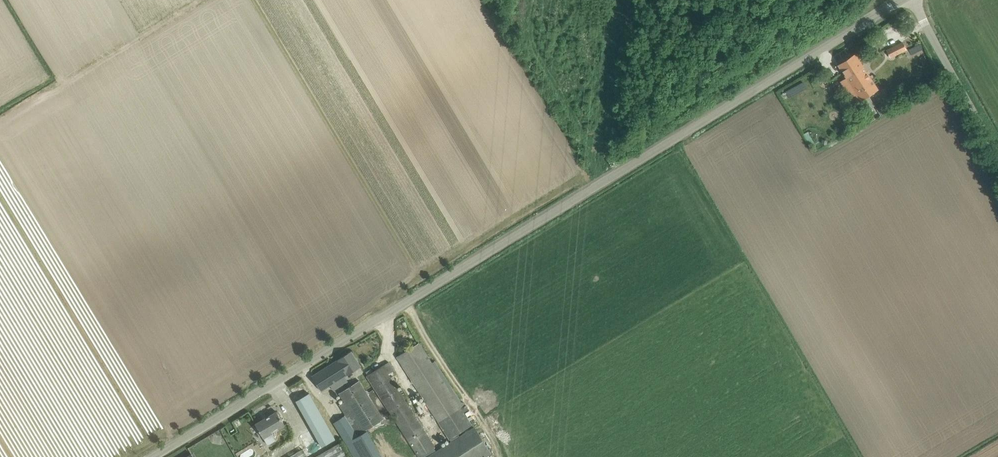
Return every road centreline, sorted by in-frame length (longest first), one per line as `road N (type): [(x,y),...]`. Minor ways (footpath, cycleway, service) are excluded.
road 1 (unclassified): [(154,456),(910,0)]
road 2 (unclassified): [(997,145),(915,0)]

